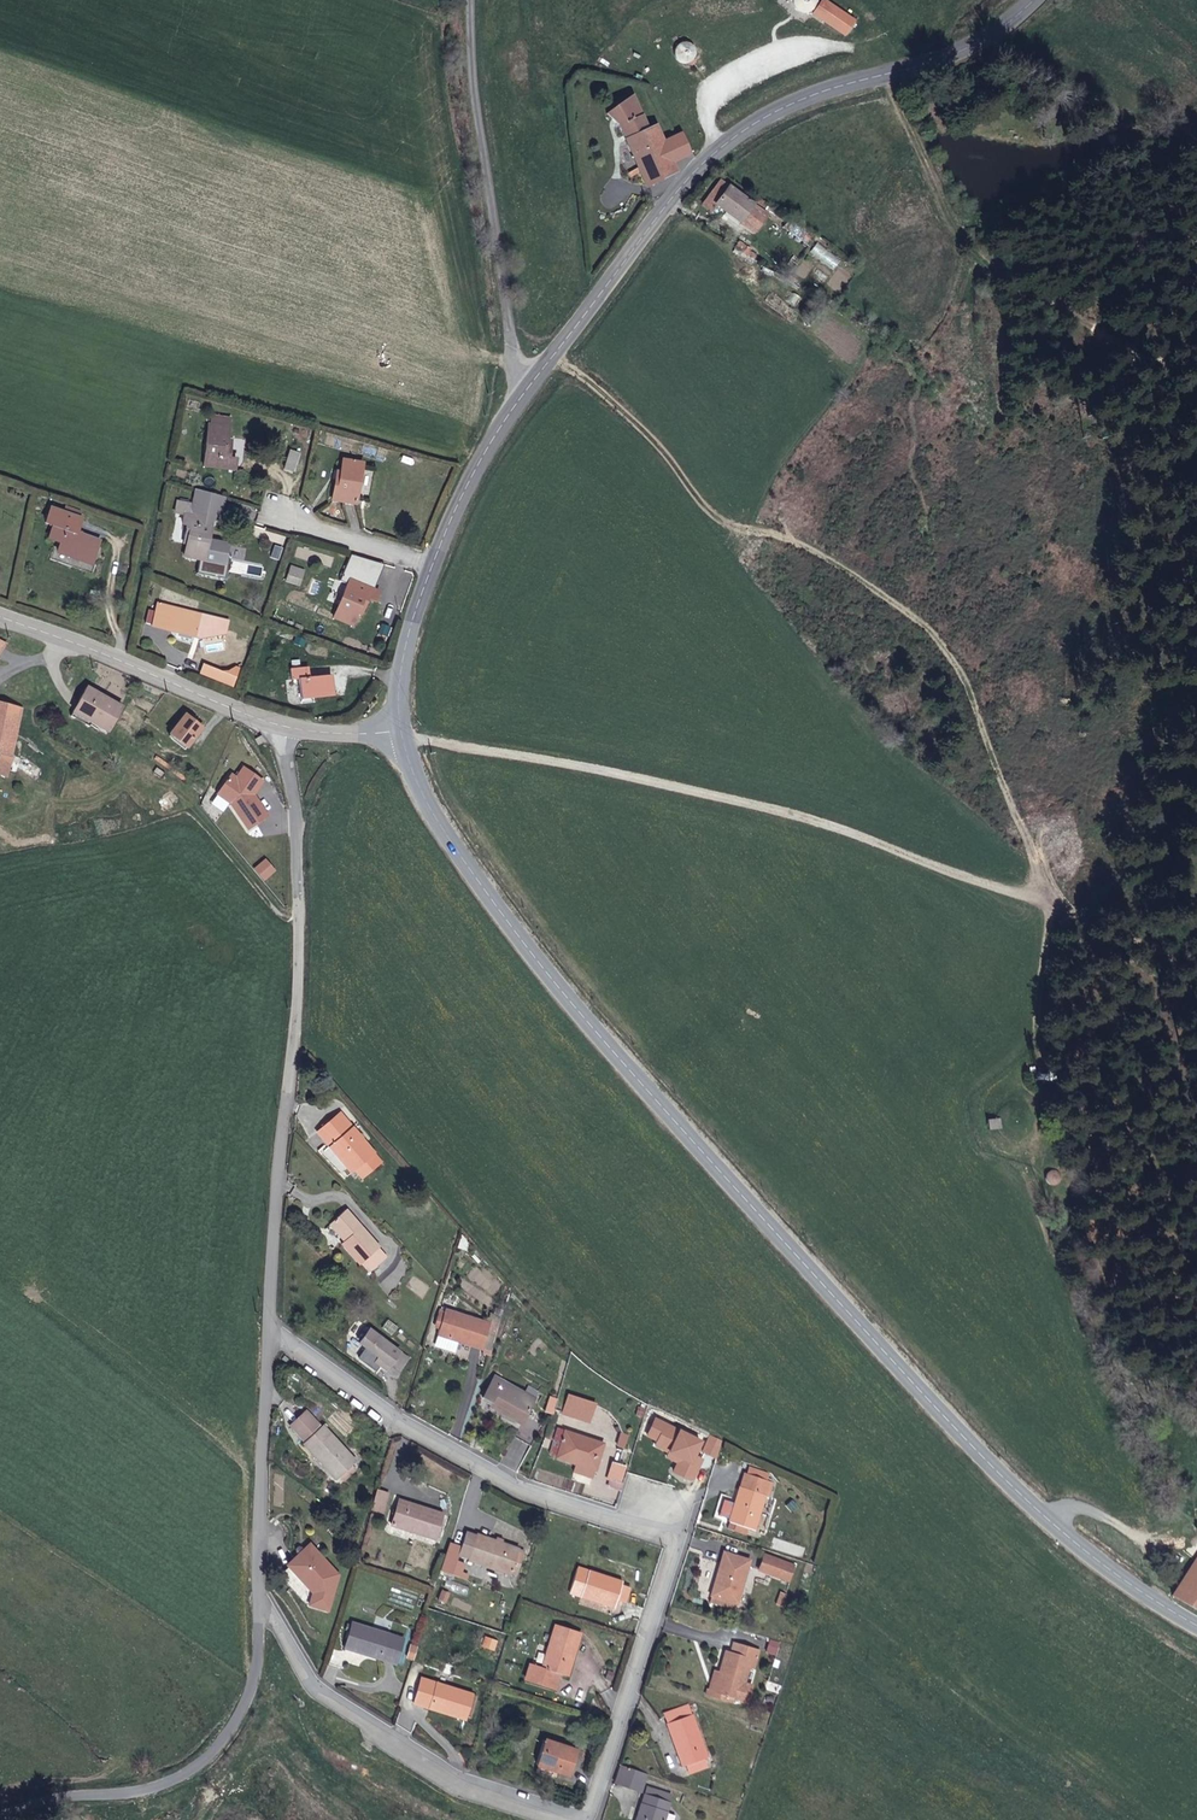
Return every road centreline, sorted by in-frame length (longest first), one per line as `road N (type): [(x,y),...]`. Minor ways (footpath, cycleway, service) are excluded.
road 1 (secondary): [(402,734),(440,828),(652,1096),(1011,1485),(1108,1568),(1196,1627)]
road 2 (track): [(402,734),(575,763),(839,829),(1074,915),(1196,972)]
road 3 (track): [(553,357),(657,443),(711,512),(812,551),(943,642),(1032,841),(1035,900)]
road 4 (residential): [(589,1819),(677,1540),(524,1490),(392,1417),(270,1331)]
road 5 (secondary): [(1037,0),(951,54),(782,106),(700,158),(519,397)]
road 6 (residential): [(282,726),(297,812),(299,972),(270,1331)]
road 7 (residential): [(469,0),(466,56),(519,397)]
road 8 (residential): [(260,1600),(252,1687),(202,1763),(158,1788),(45,1801),(0,1818)]
road 9 (residential): [(260,1600),(314,1690),(460,1787),(564,1819)]
road 10 (tertiary): [(282,726),(0,617)]
road 11 (residential): [(270,1331),(260,1600)]
road 12 (track): [(990,1104),(1038,1056),(1051,906)]
road 13 (secondary): [(519,397),(463,492),(433,564)]
road 14 (secondary): [(433,564),(408,633),(398,695),(402,734)]
road 15 (residential): [(275,515),(433,564)]
road 16 (tertiary): [(402,734),(282,726)]

